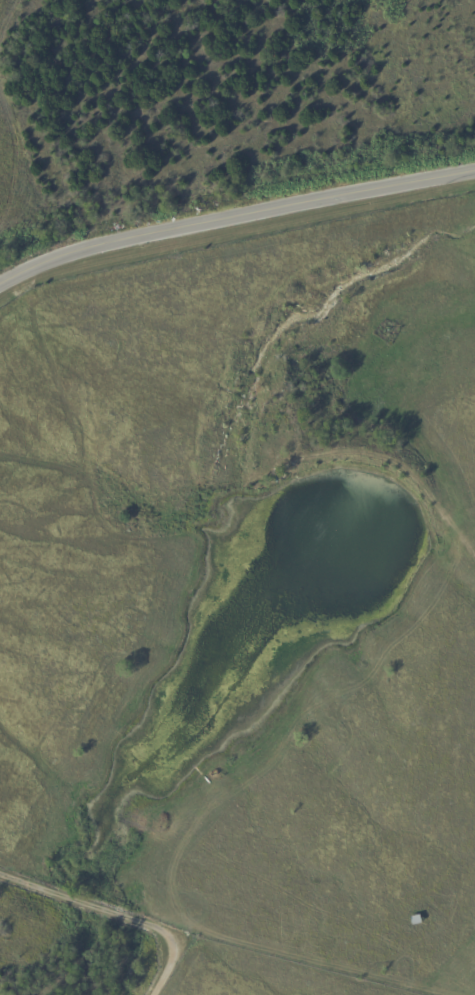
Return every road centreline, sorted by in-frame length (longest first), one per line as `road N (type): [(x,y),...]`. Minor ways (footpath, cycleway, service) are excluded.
road 1 (tertiary): [(0,283),(67,252),(474,170)]
road 2 (track): [(0,874),(160,928),(172,941),(172,960),(152,994)]

